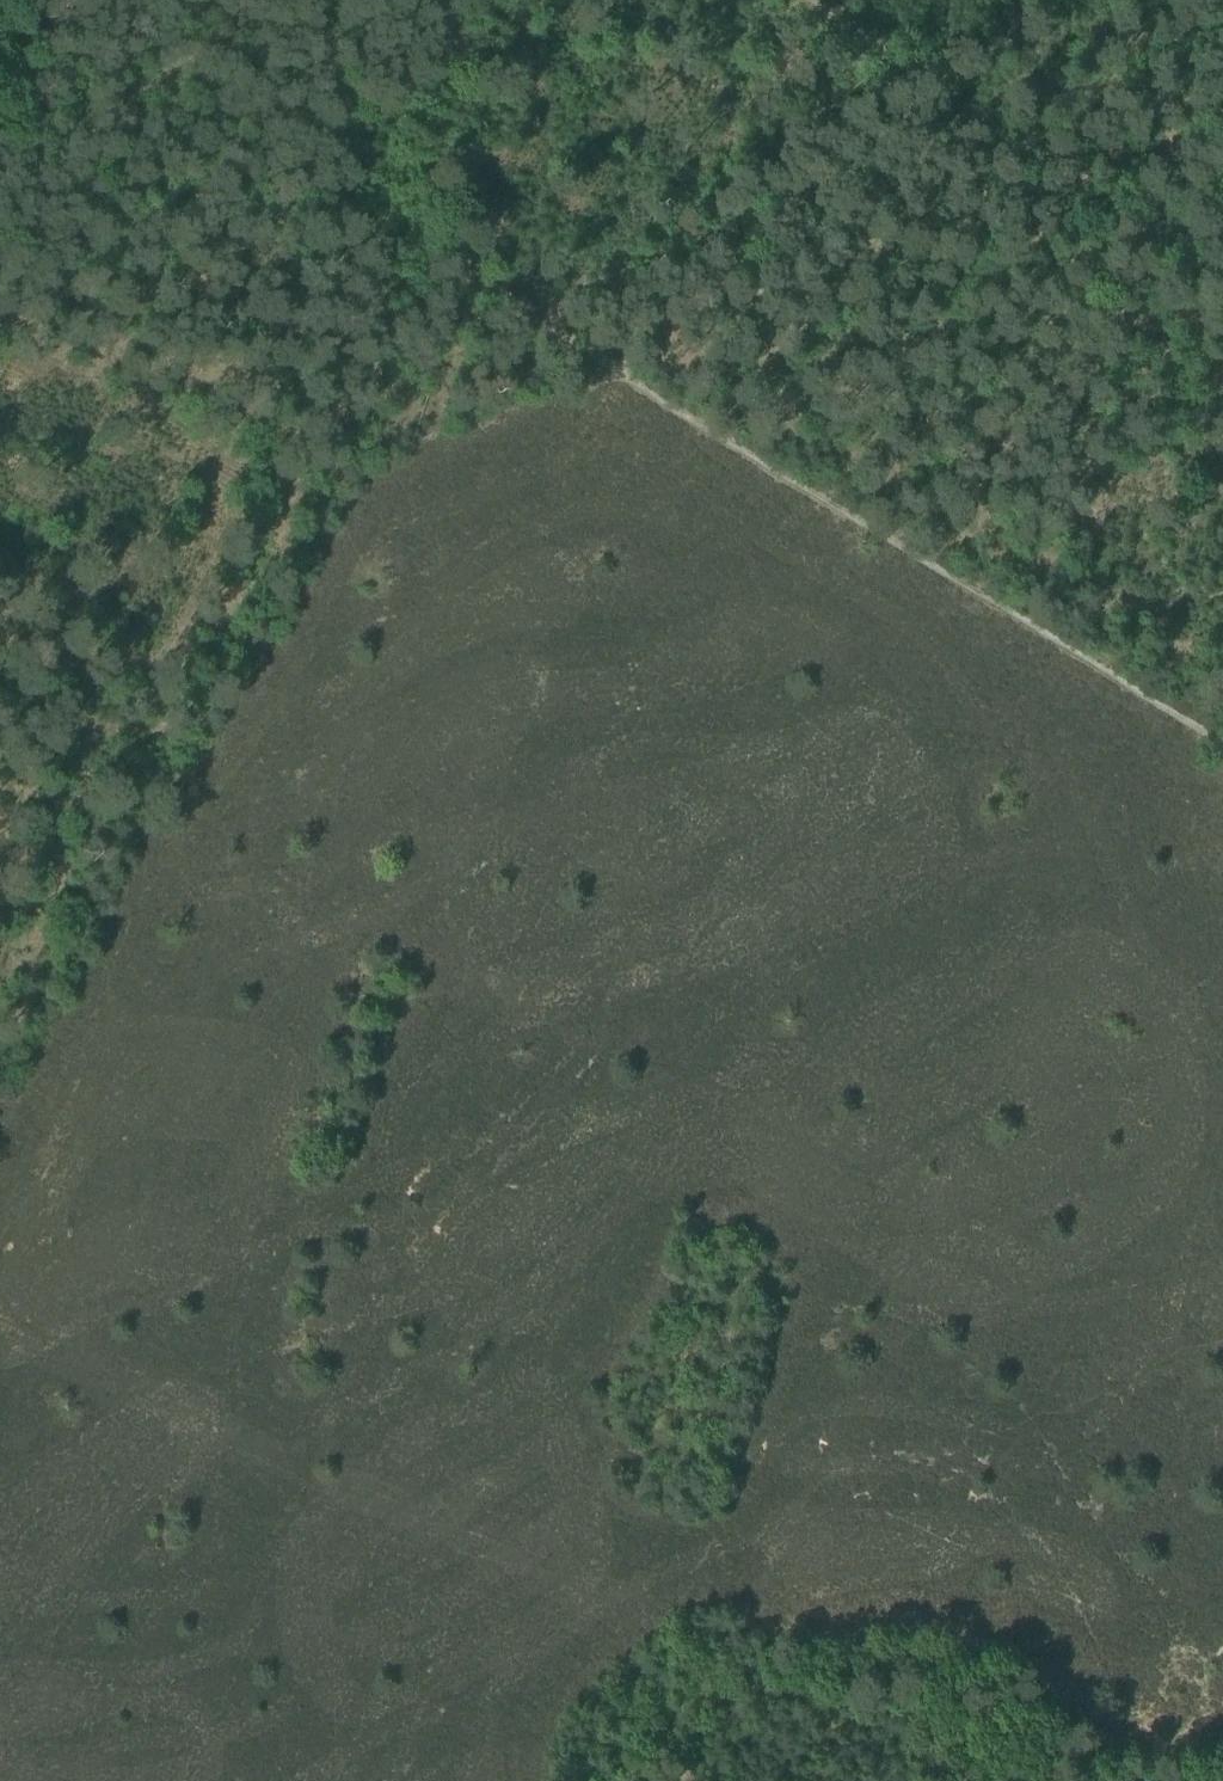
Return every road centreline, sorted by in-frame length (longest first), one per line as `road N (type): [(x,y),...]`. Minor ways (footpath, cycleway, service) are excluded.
road 1 (track): [(0,58),(35,10),(498,294),(1222,756)]
road 2 (track): [(1222,292),(788,0)]
road 3 (track): [(678,1780),(690,1755),(733,1724),(738,1688),(766,1666)]

